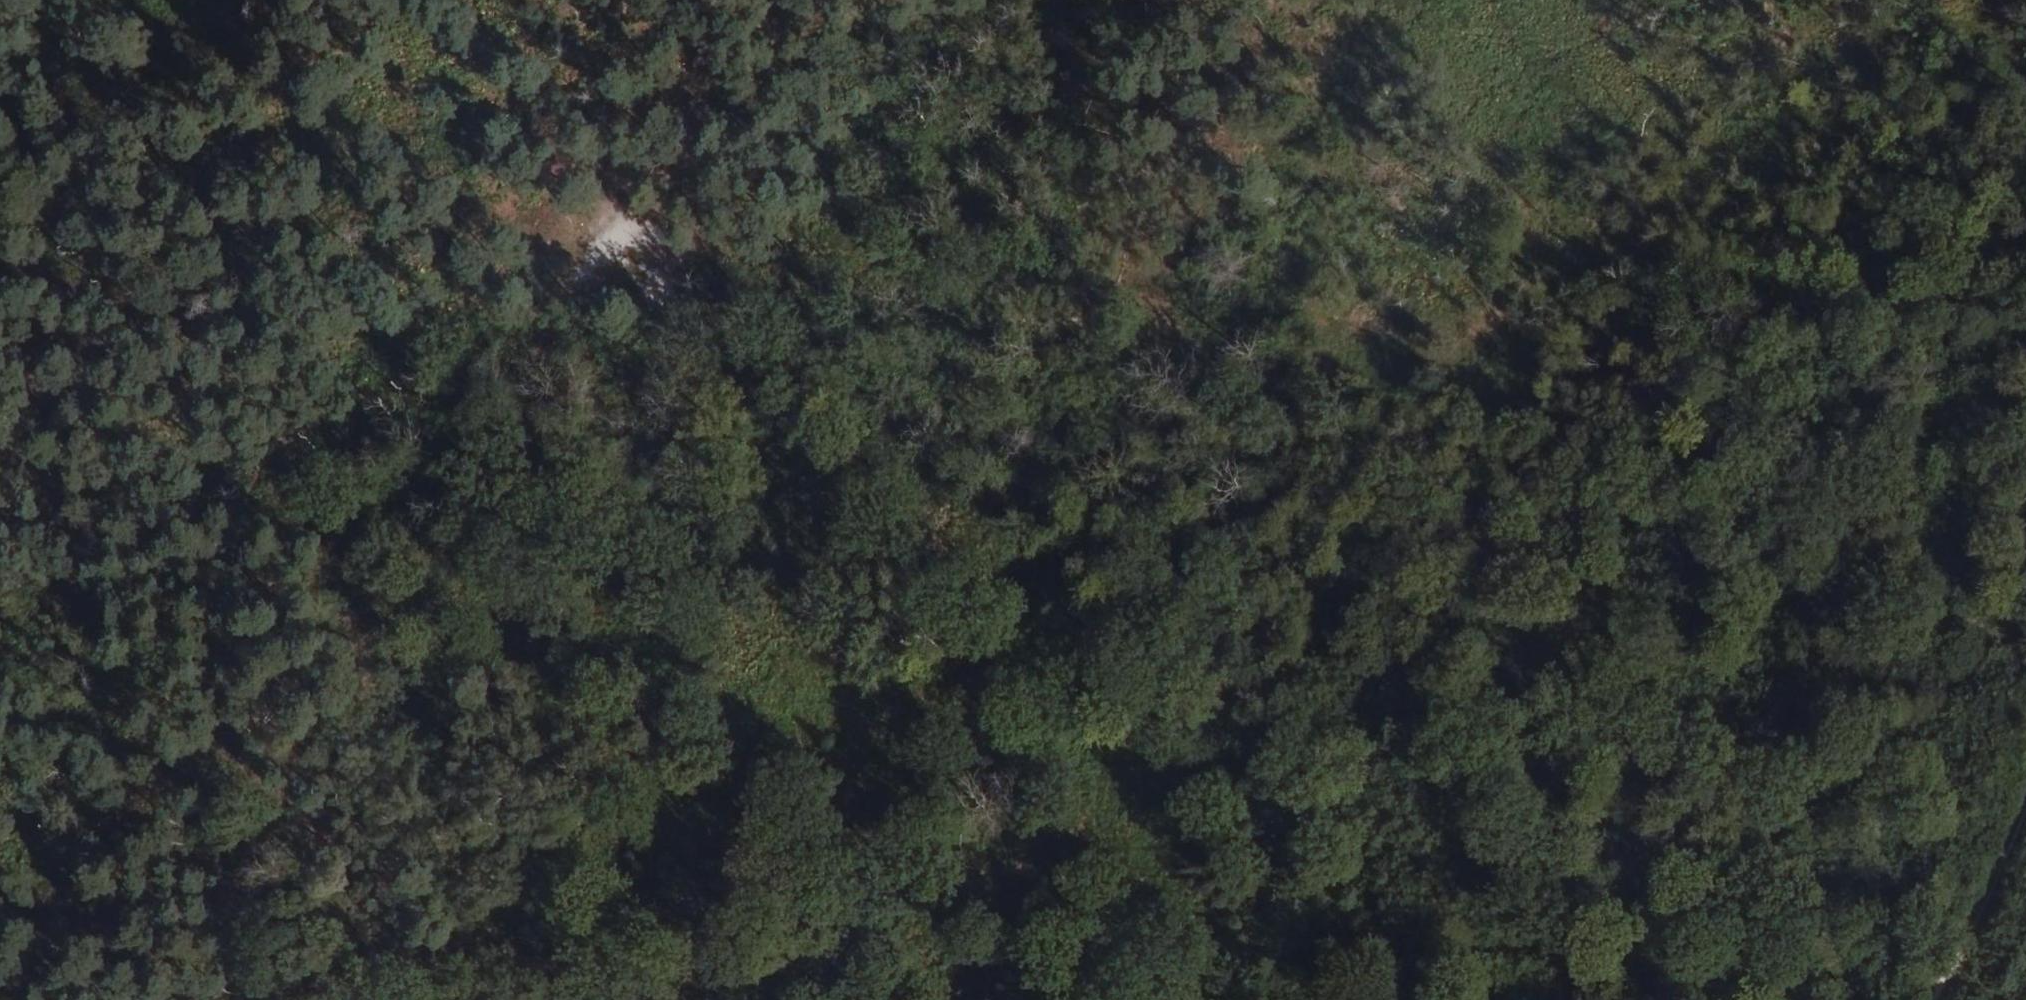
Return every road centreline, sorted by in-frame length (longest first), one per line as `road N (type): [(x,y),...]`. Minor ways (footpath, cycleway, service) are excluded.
road 1 (track): [(0,397),(343,999)]
road 2 (track): [(1937,999),(2025,812)]

